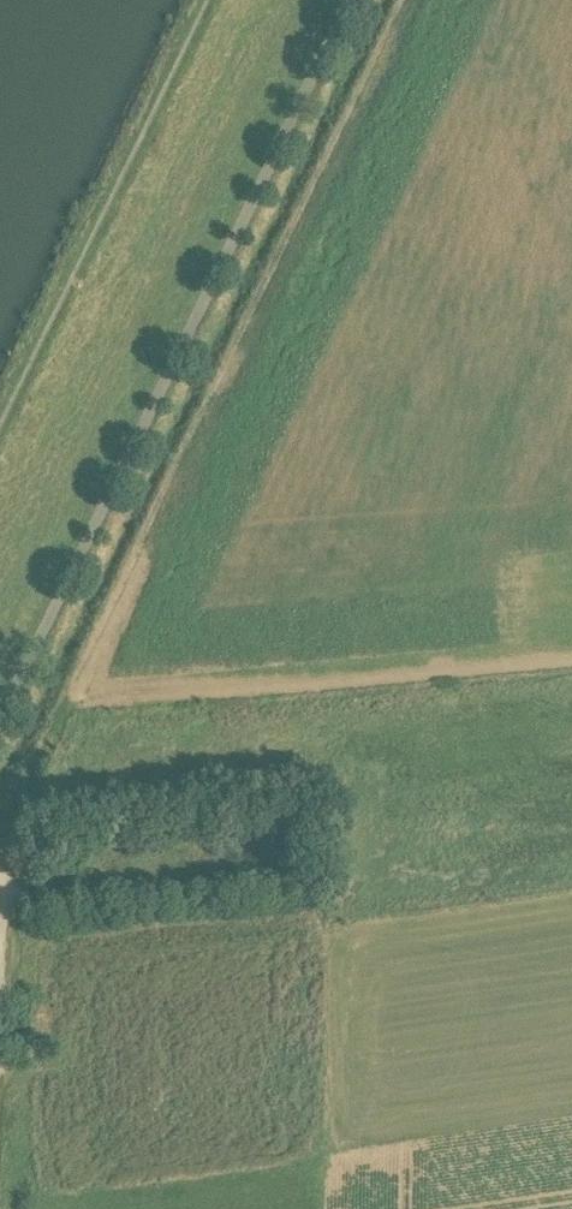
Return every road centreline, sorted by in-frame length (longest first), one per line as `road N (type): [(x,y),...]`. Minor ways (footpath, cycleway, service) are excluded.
road 1 (unclassified): [(0,714),(350,0)]
road 2 (track): [(0,854),(64,713)]

